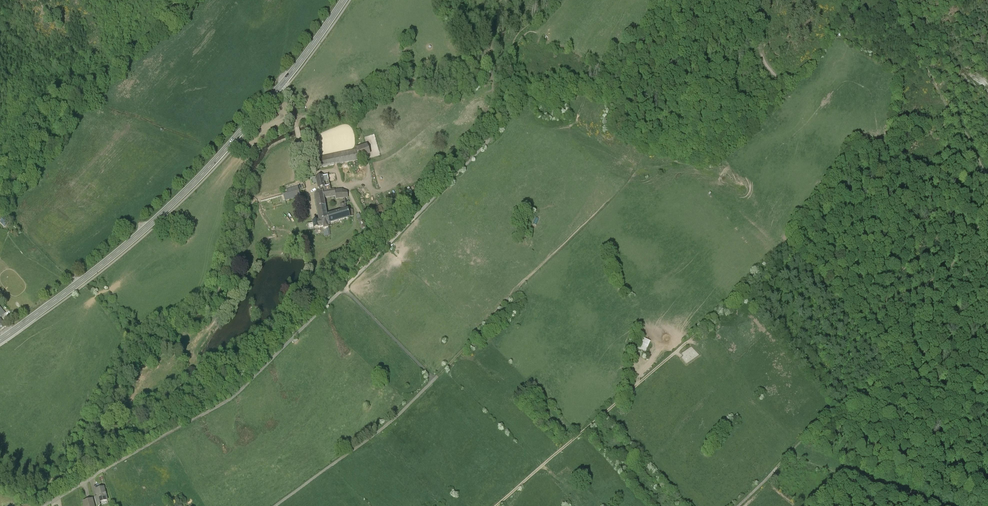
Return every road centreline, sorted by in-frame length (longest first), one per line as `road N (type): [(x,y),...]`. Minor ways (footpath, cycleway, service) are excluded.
road 1 (track): [(101,474),(231,399),(493,137)]
road 2 (secondary): [(344,0),(190,187),(0,341)]
road 3 (track): [(274,505),(378,433),(434,378),(344,288)]
road 4 (track): [(495,505),(715,318)]
road 5 (track): [(987,178),(894,0)]
road 6 (track): [(737,505),(843,408)]
road 7 (track): [(434,378),(519,286)]

